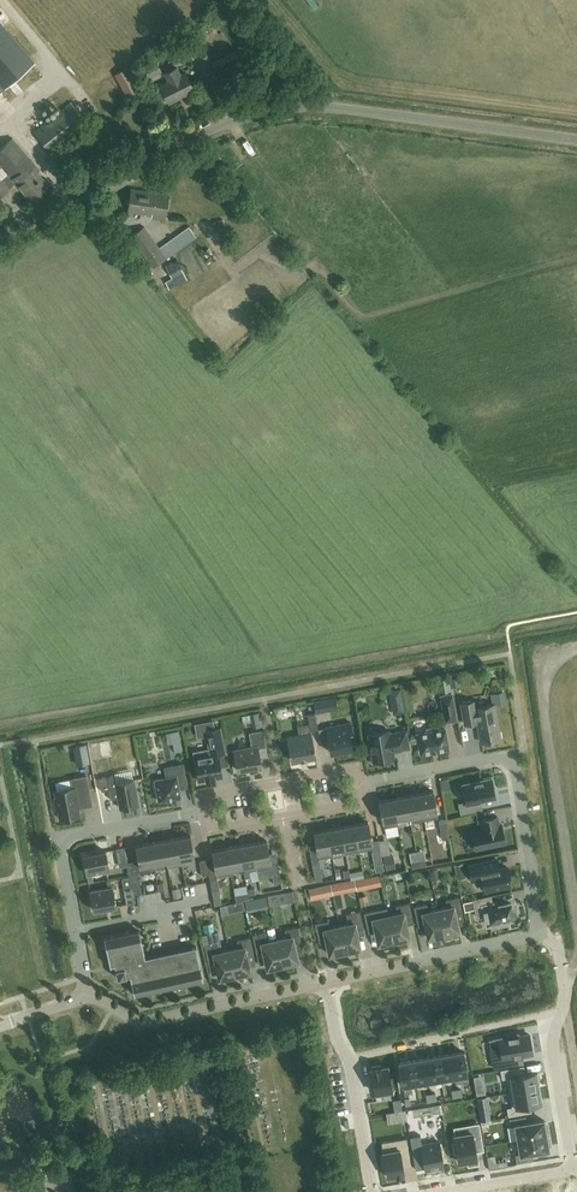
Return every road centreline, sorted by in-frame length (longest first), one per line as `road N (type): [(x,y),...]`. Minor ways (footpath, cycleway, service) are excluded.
road 1 (unclassified): [(0,234),(236,122),(295,108),(576,140)]
road 2 (residential): [(359,784),(510,758),(543,937)]
road 3 (residential): [(87,995),(62,839),(207,811)]
road 4 (residential): [(325,984),(139,1024),(87,995)]
road 5 (residential): [(576,1168),(553,1048),(564,986),(554,942),(543,937)]
road 6 (residential): [(543,937),(325,984)]
road 7 (residential): [(325,984),(372,1191)]
road 8 (residential): [(207,811),(204,794),(356,767),(359,784)]
road 9 (residential): [(442,1191),(576,1168)]

